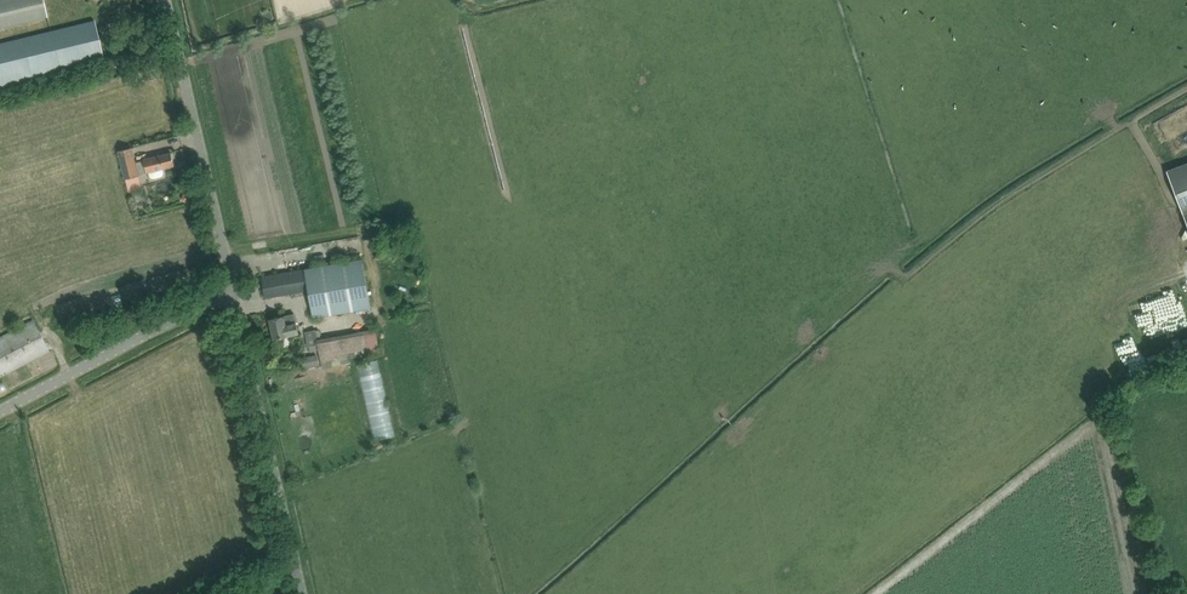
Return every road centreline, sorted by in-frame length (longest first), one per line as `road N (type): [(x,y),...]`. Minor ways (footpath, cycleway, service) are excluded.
road 1 (unclassified): [(303,593),(232,292)]
road 2 (unclassified): [(232,292),(168,0)]
road 3 (unclassified): [(0,413),(232,292)]

